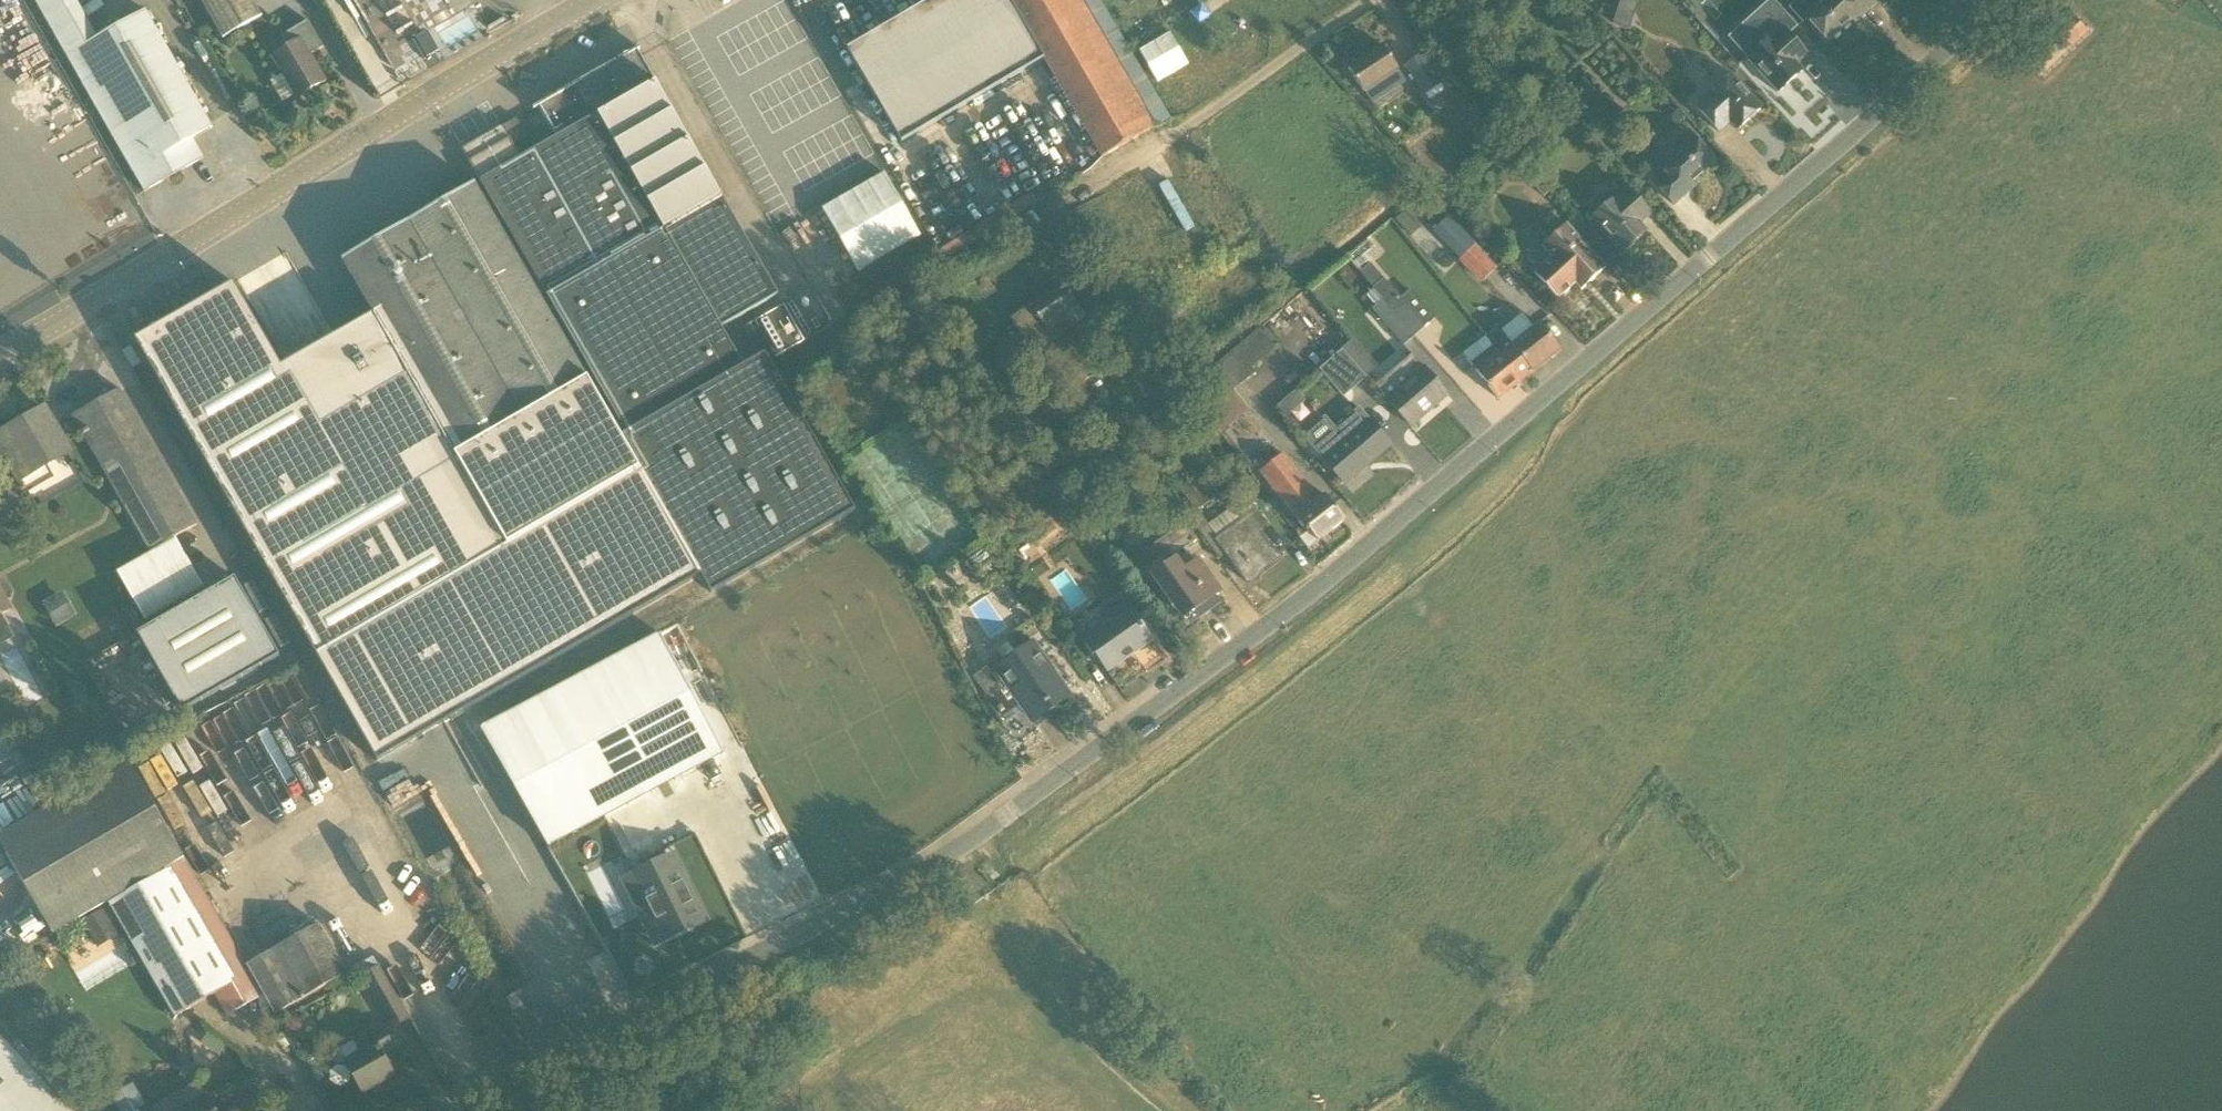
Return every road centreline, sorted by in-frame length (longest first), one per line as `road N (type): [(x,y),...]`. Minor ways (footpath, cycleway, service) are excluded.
road 1 (unclassified): [(446,1110),(949,855),(1015,811),(1307,597),(1869,122),(1999,0)]
road 2 (tertiary): [(0,349),(603,0)]
road 3 (unclassified): [(1066,199),(1262,80),(1373,0)]

